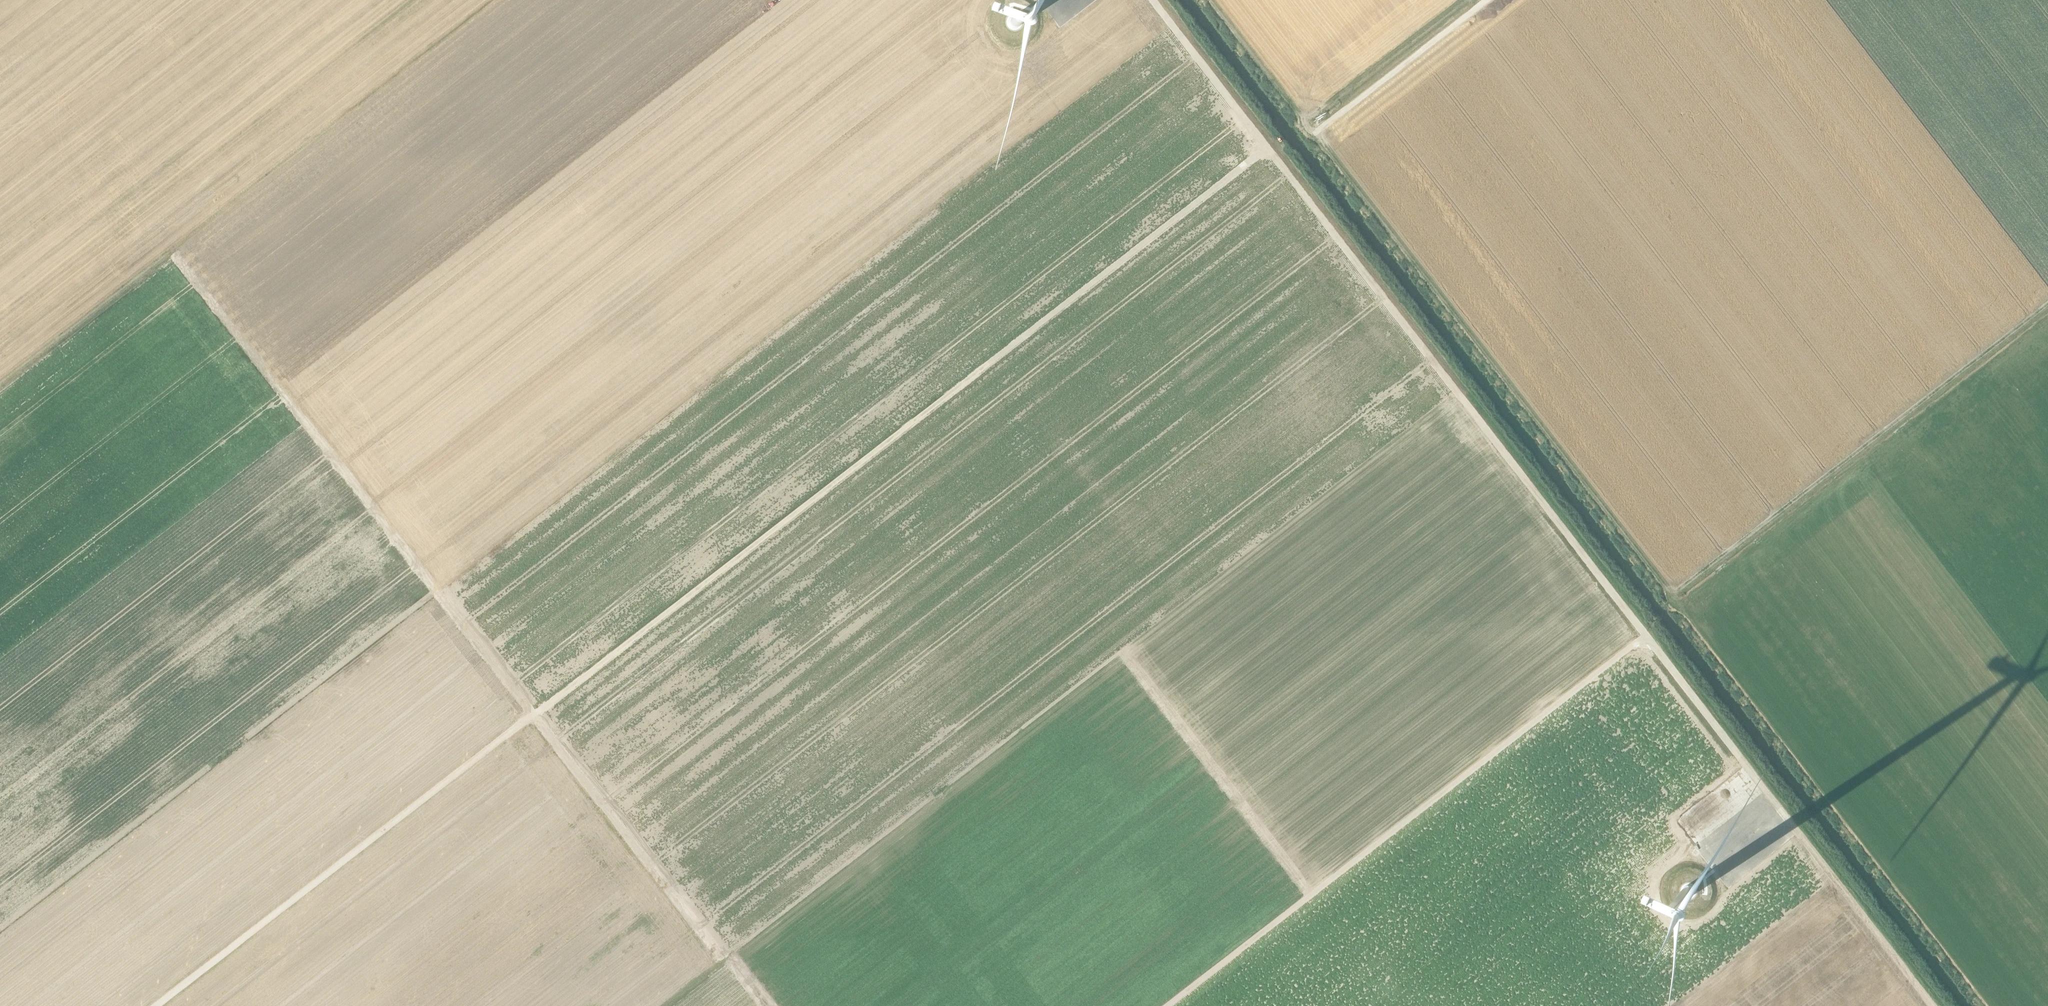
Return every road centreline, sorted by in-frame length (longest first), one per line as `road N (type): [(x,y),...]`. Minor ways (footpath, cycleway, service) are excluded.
road 1 (track): [(1931,1005),(1151,0)]

